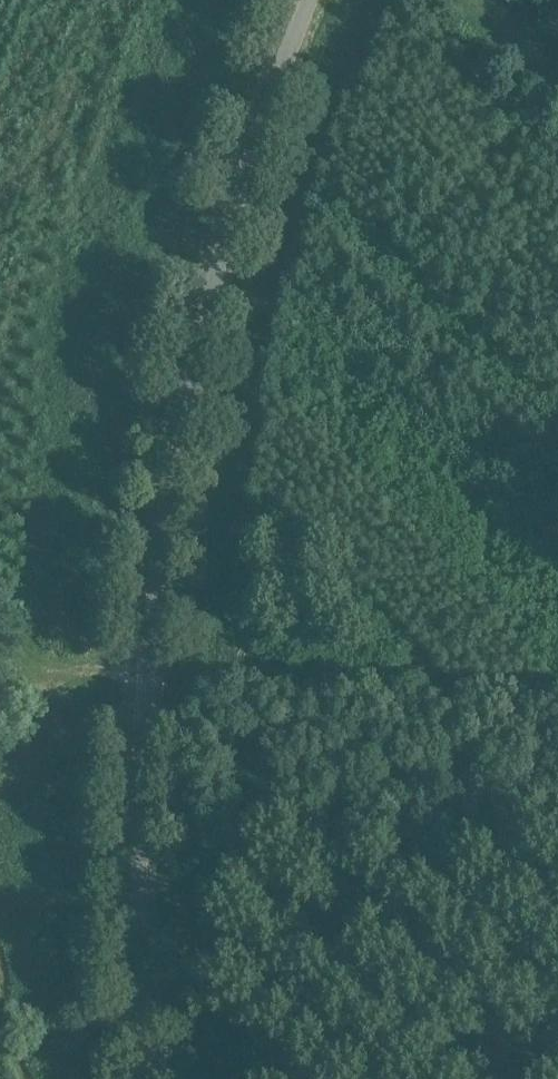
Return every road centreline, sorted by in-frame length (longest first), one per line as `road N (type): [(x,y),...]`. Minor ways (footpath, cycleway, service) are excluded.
road 1 (tertiary): [(149,1078),(137,891),(142,692),(175,454),(243,176),(309,0)]
road 2 (track): [(144,675),(0,688)]

